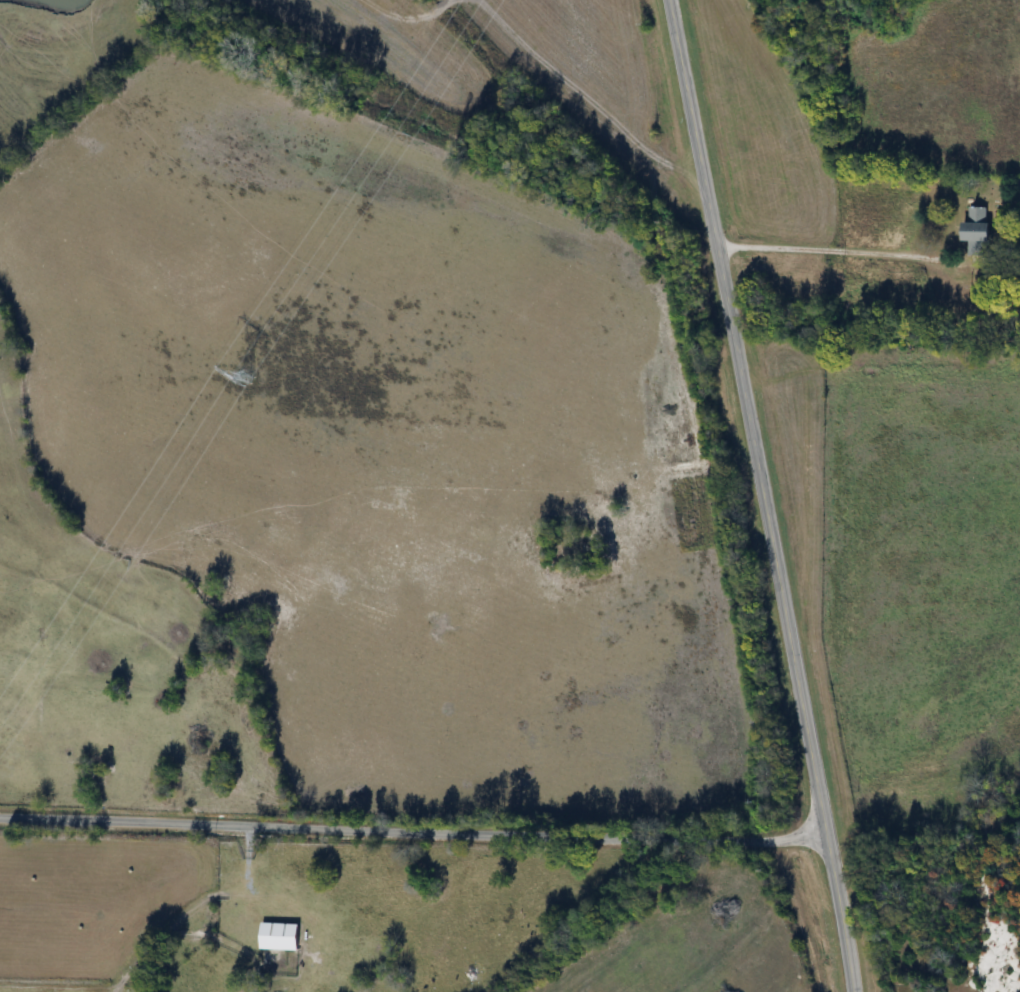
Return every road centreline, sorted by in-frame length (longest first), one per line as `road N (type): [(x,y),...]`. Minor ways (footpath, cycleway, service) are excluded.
road 1 (secondary): [(672,0),(853,991)]
road 2 (residential): [(0,819),(700,843),(826,837)]

